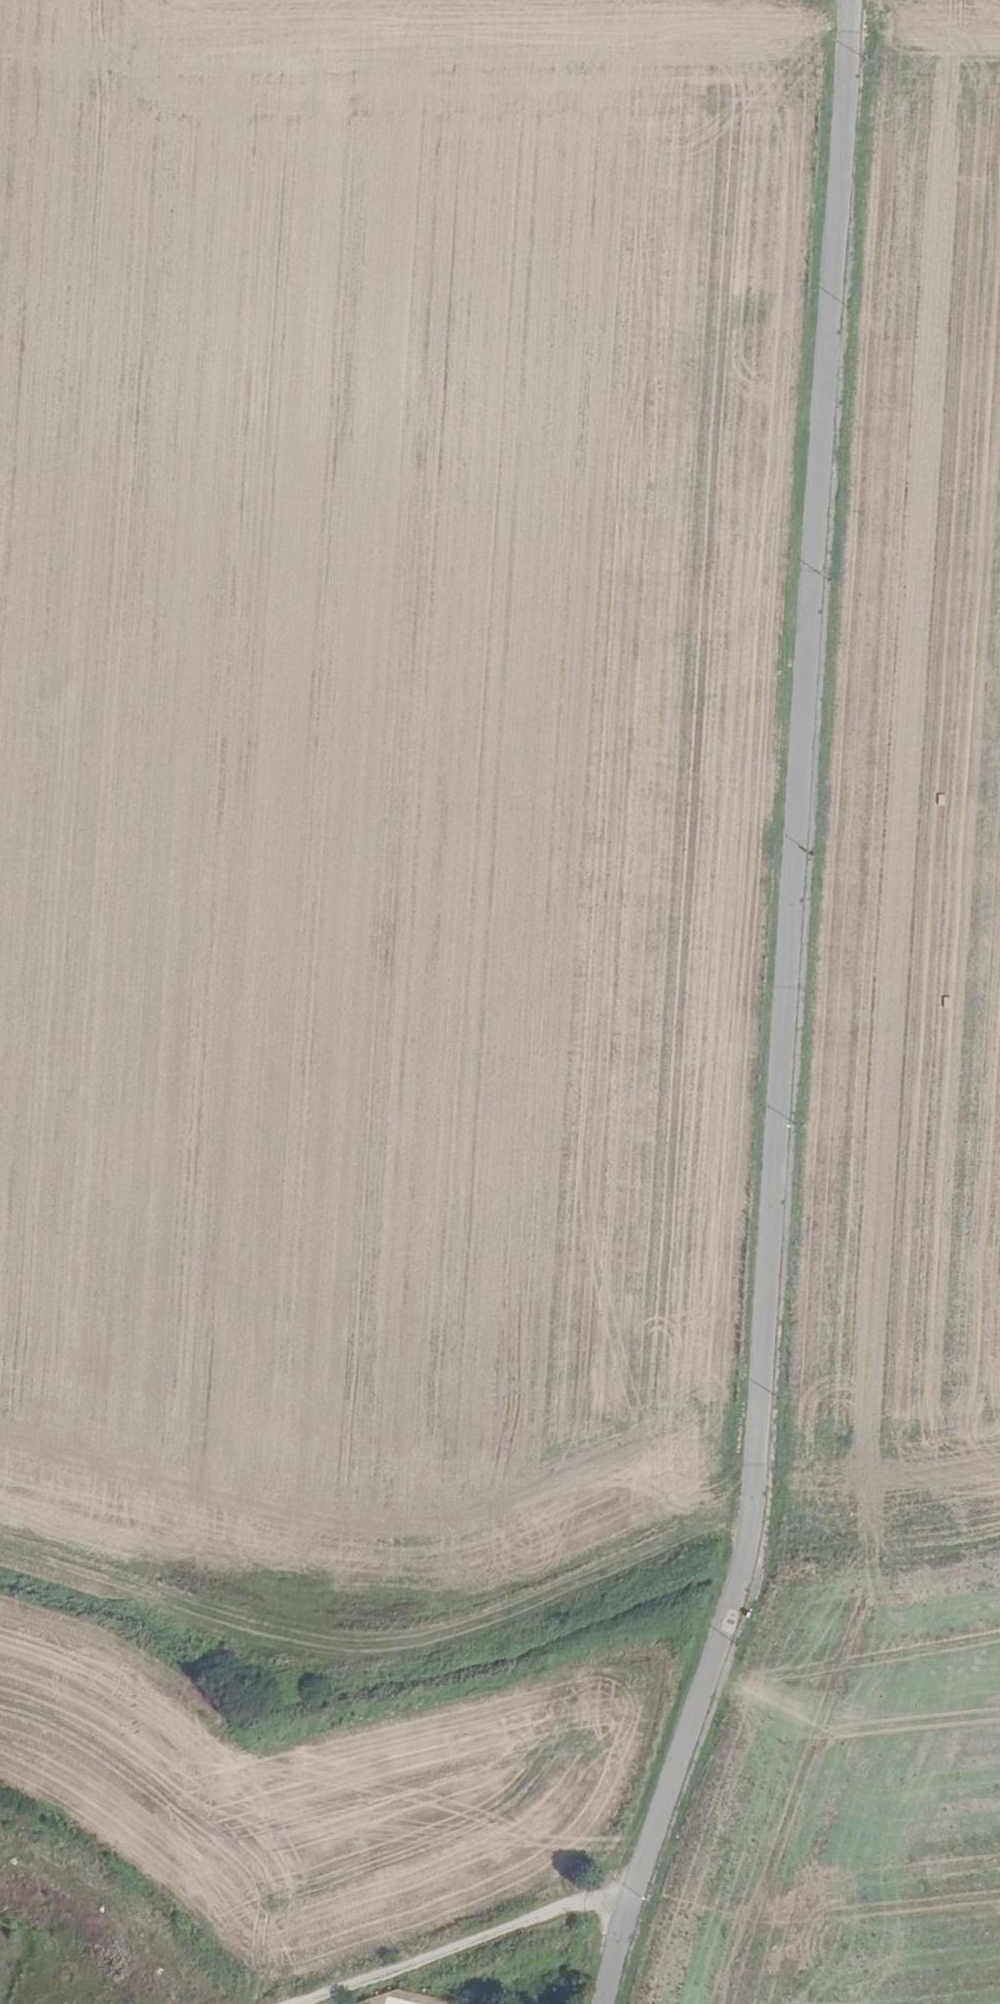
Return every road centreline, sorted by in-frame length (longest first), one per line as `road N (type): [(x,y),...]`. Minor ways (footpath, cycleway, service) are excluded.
road 1 (residential): [(846,0),(766,1514),(610,2003)]
road 2 (track): [(304,2003),(642,1886)]

